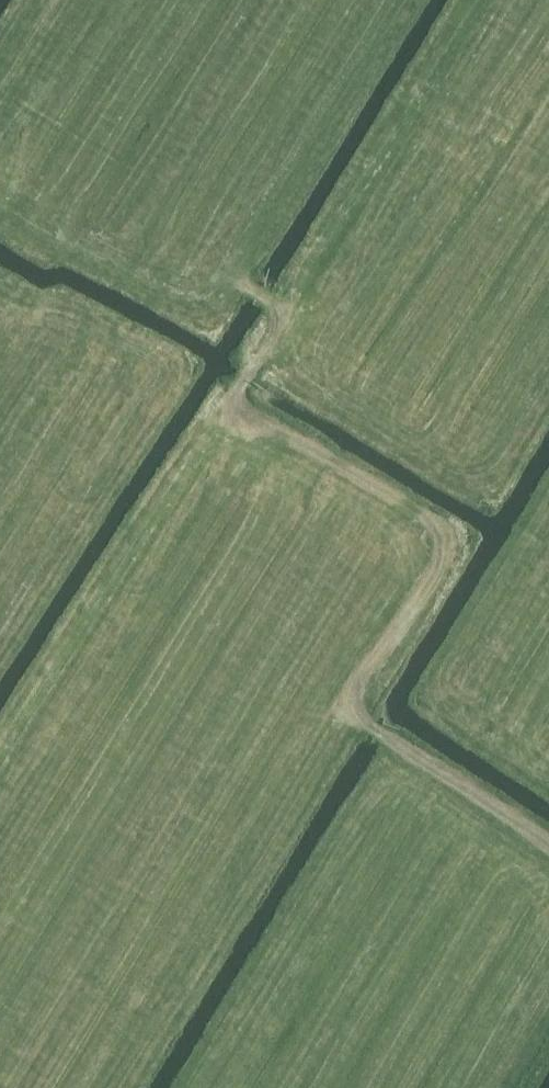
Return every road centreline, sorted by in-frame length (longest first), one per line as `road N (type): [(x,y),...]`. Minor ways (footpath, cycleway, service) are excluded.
road 1 (track): [(254,69),(228,272),(289,316),(0,805)]
road 2 (track): [(235,407),(440,526),(437,576),(352,704),(548,840)]

